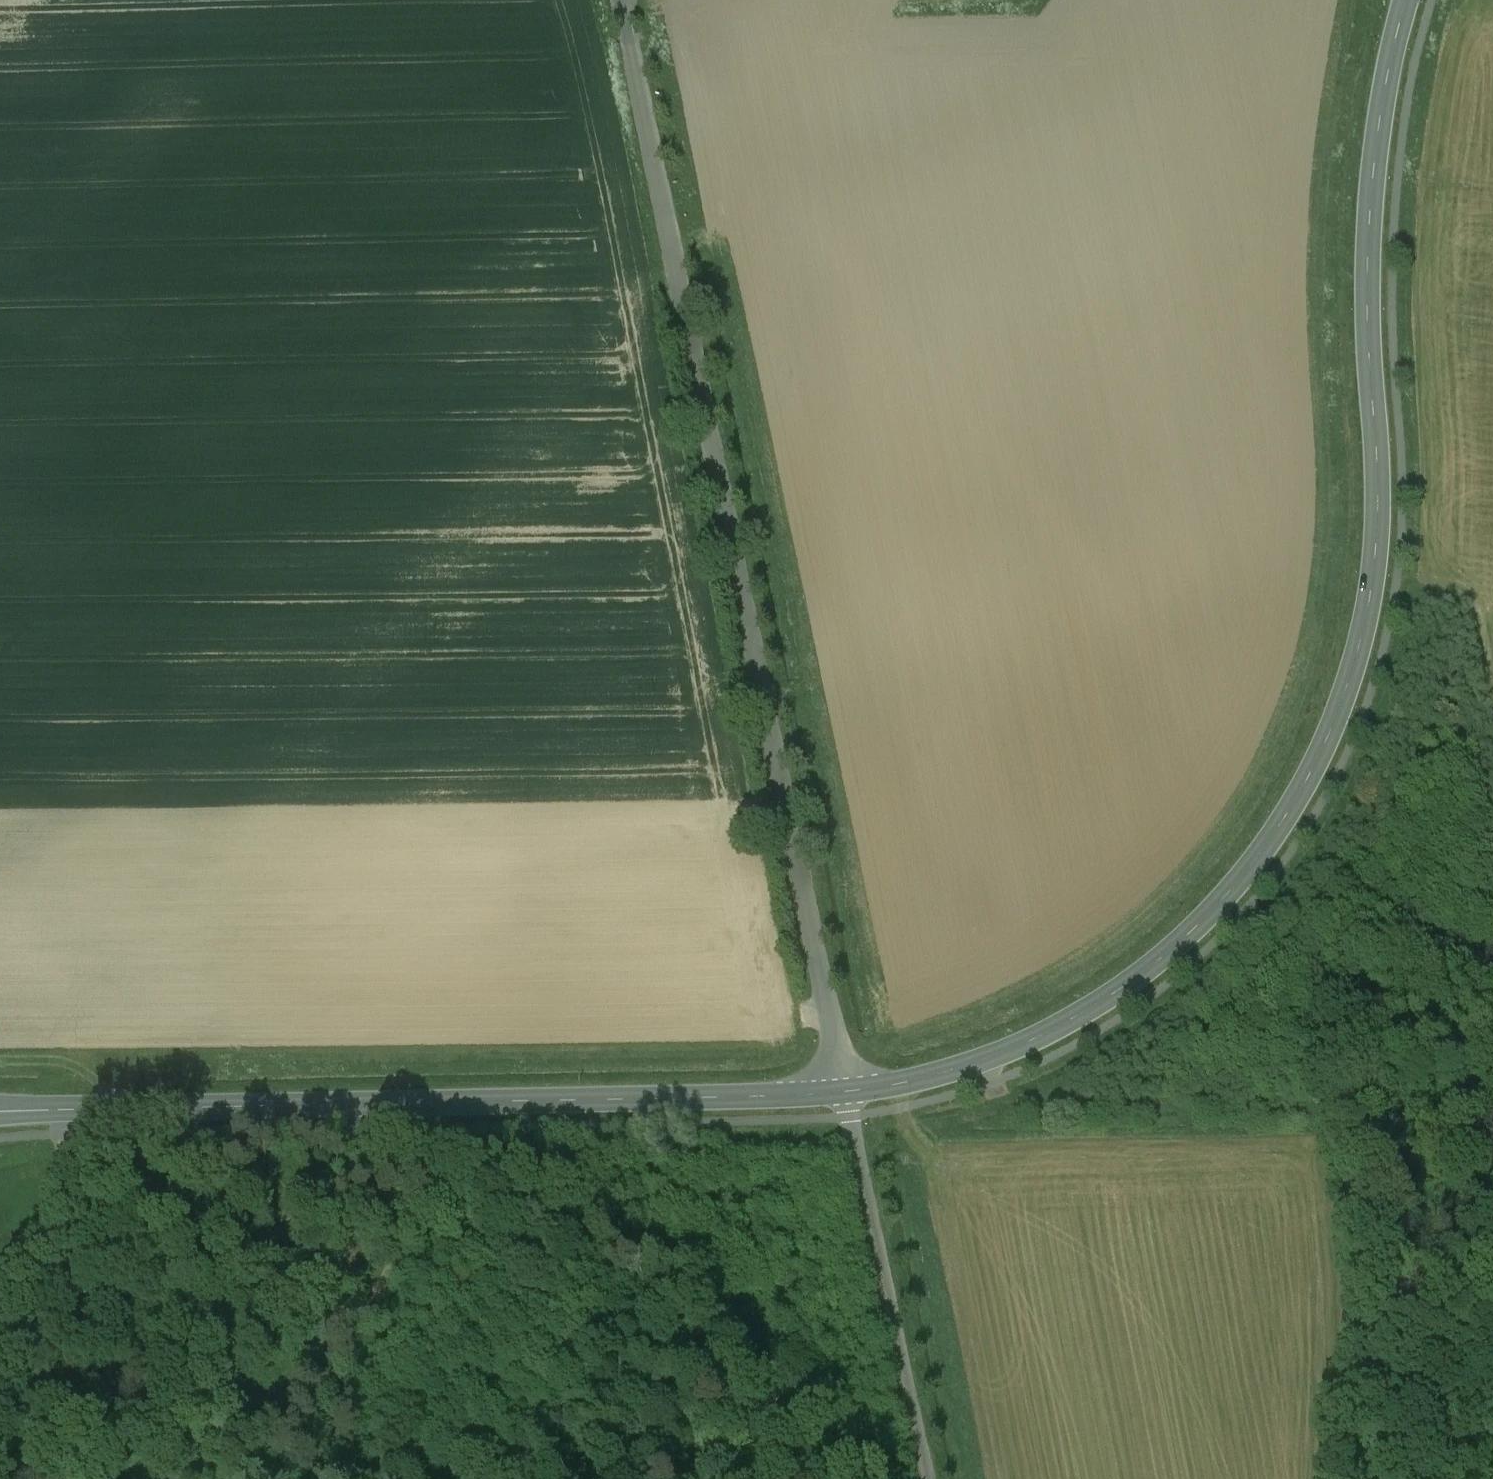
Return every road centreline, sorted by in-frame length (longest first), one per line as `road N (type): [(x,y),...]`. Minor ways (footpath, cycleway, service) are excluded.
road 1 (secondary): [(844,1093),(982,1061),(1129,983),(1246,871),(1318,758),(1351,675),(1372,583),(1377,479),(1369,225),(1386,83),(1406,0)]
road 2 (unclassified): [(844,1093),(626,0)]
road 3 (secondary): [(0,1112),(844,1093)]
road 4 (unclassified): [(934,1478),(844,1093)]

